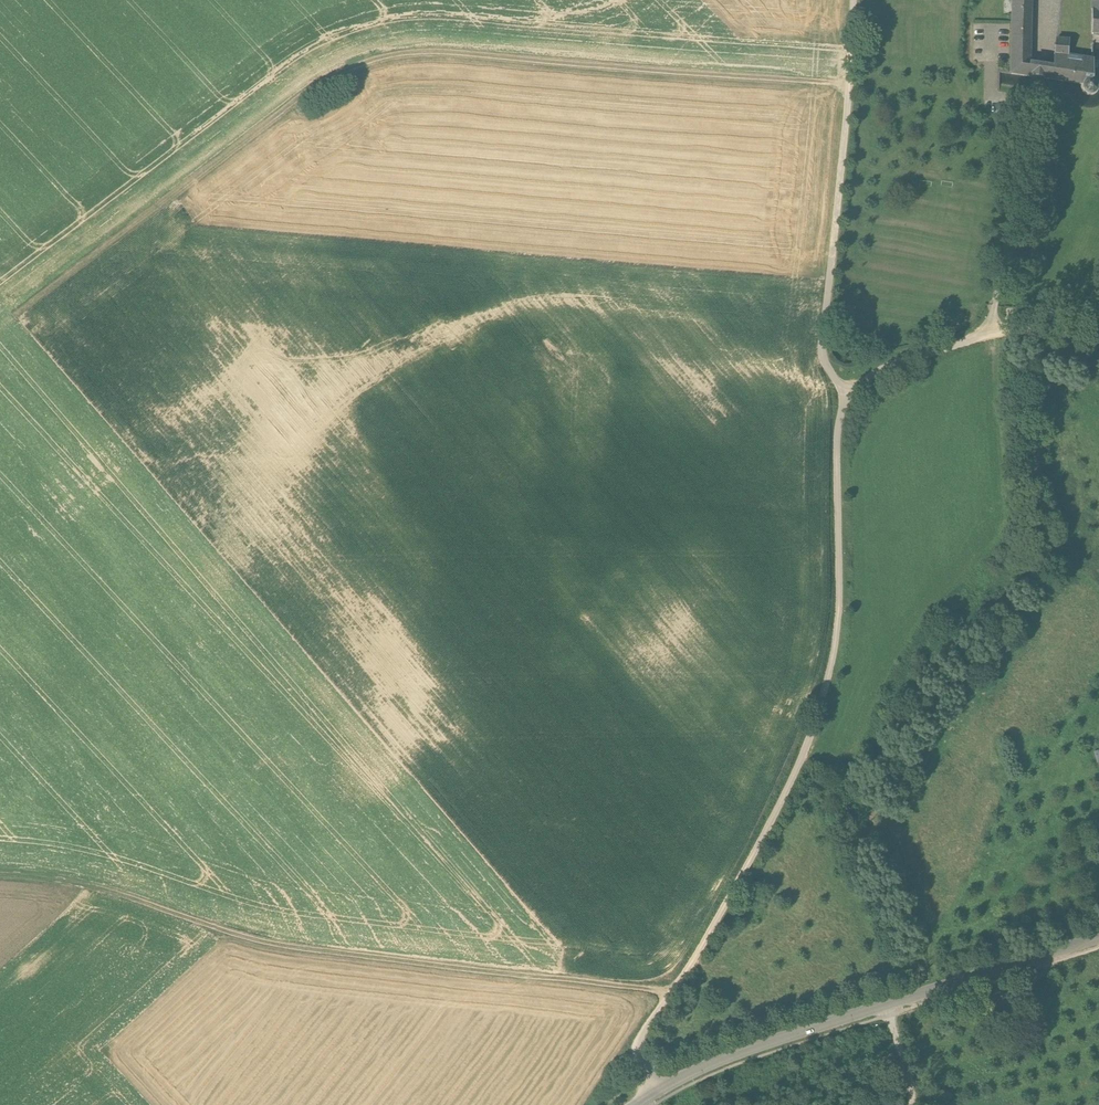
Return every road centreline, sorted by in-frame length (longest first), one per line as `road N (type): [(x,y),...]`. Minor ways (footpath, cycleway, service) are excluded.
road 1 (unclassified): [(993,333),(898,364),(845,407),(836,444),(838,626),(826,691),(800,764),(722,912),(642,1035),(640,1060),(655,1091)]
road 2 (tertiary): [(1098,937),(731,1055),(655,1091)]
road 3 (track): [(854,0),(822,340),(828,372),(850,399)]

